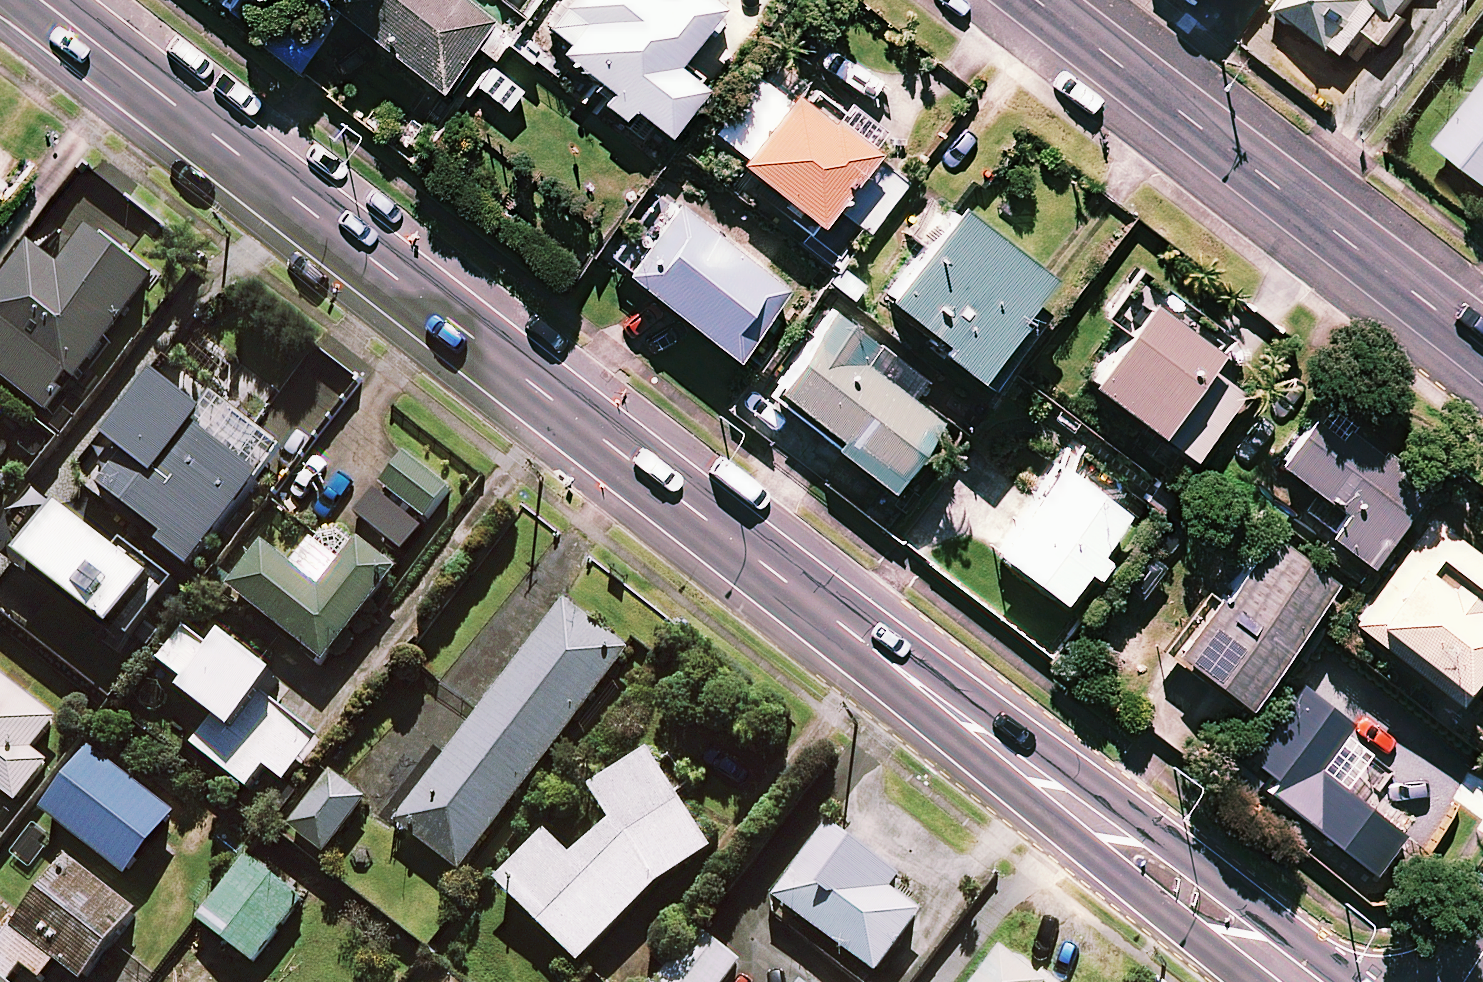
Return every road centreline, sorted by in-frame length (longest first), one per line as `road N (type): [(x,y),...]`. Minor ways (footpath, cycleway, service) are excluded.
road 1 (secondary): [(38,0),(1302,981)]
road 2 (tertiary): [(1035,0),(1482,346)]

